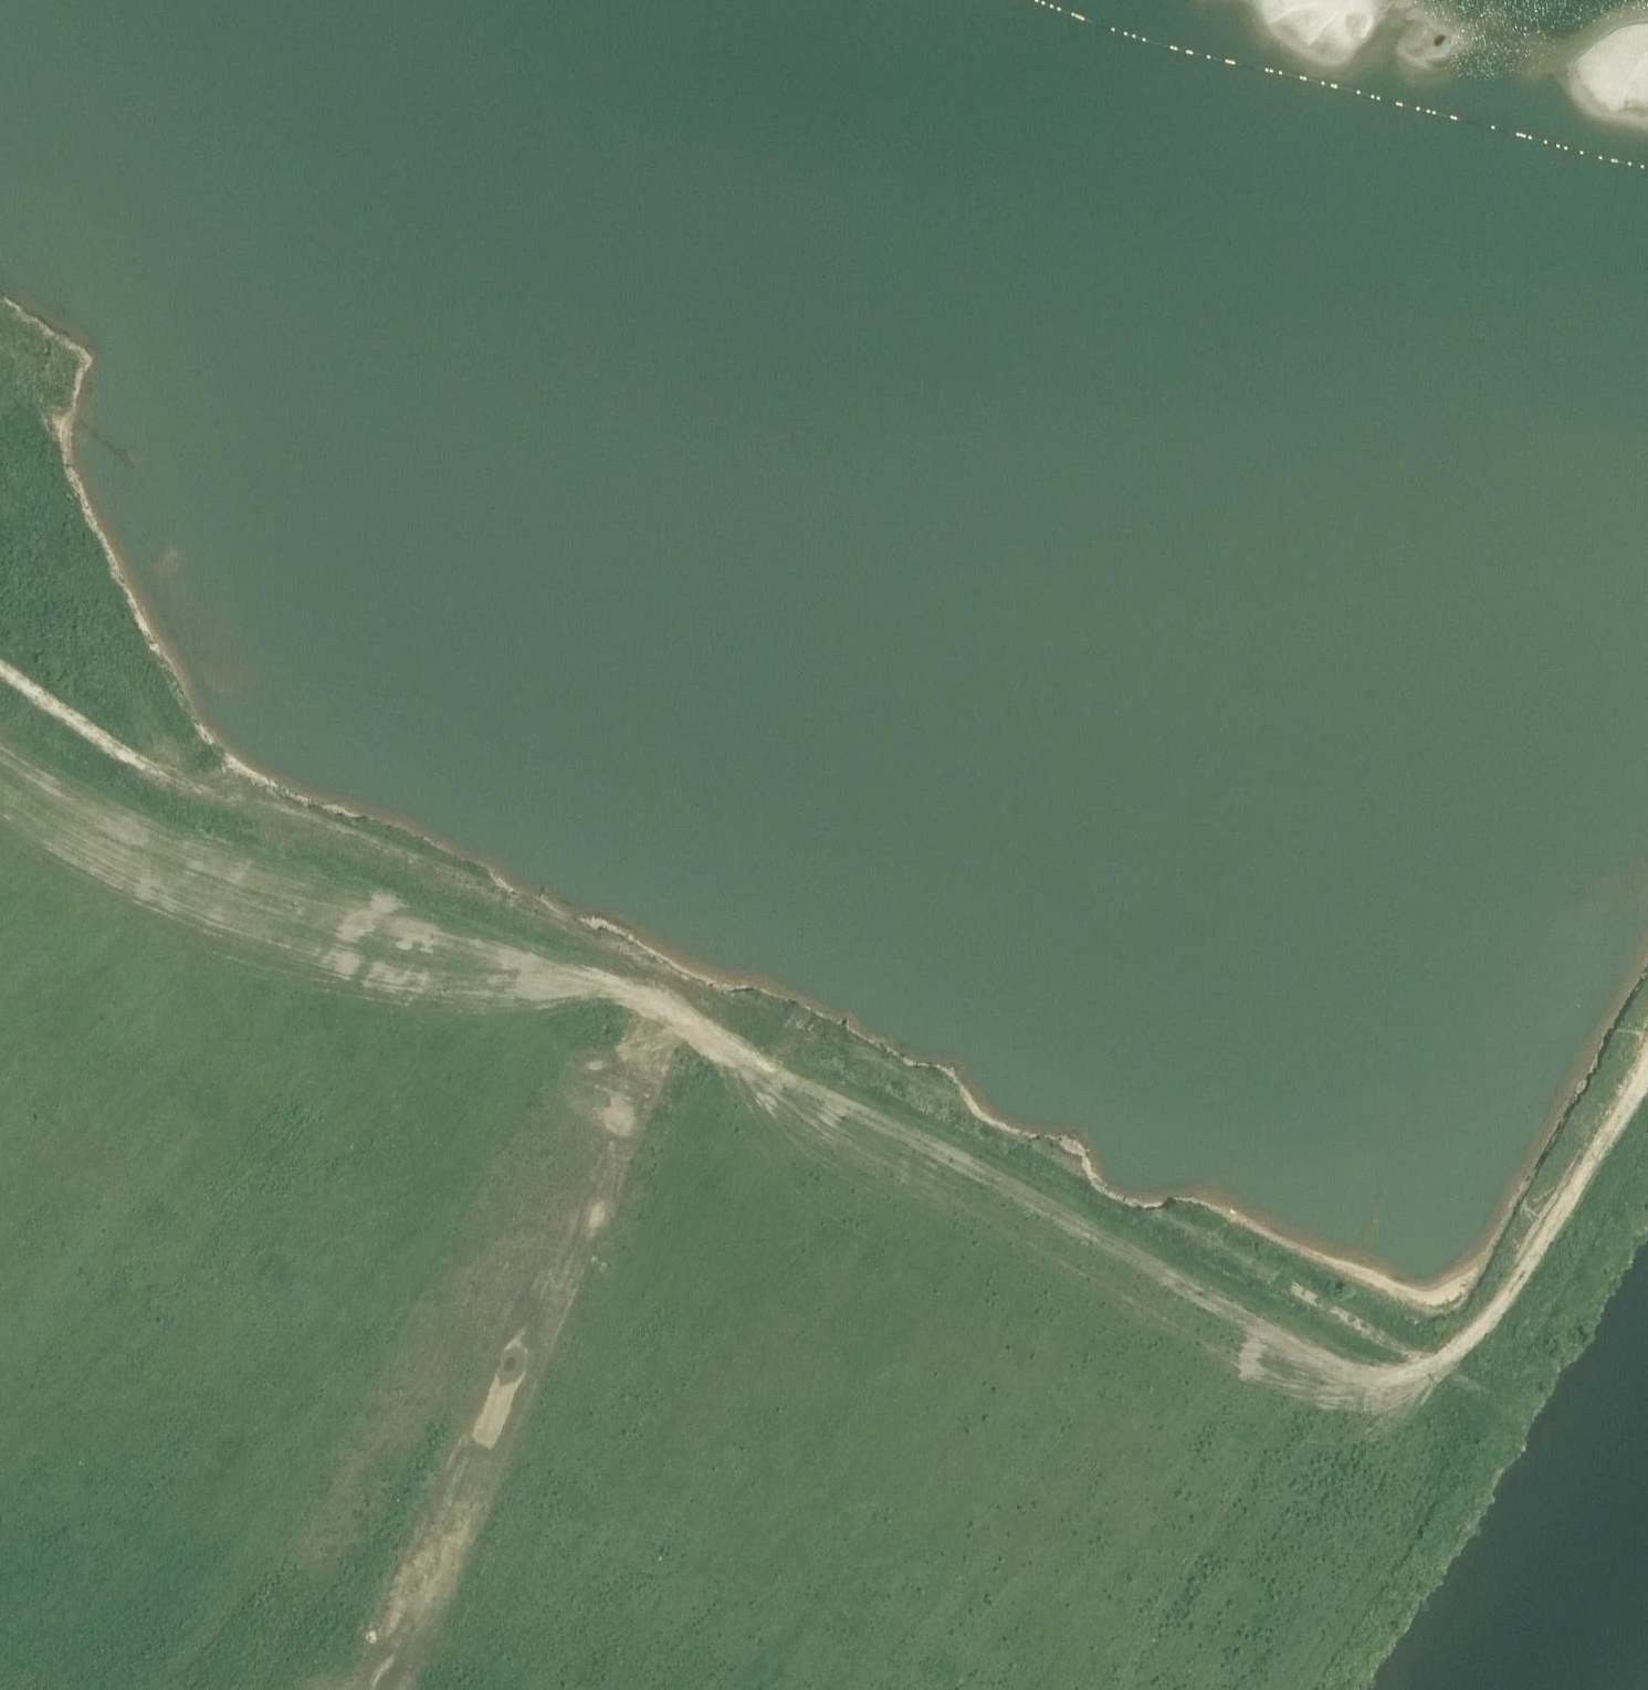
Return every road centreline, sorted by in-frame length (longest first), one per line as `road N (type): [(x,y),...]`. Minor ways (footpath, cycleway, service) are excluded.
road 1 (track): [(1647,1081),(1485,1338)]
road 2 (track): [(192,783),(137,763),(0,666)]

